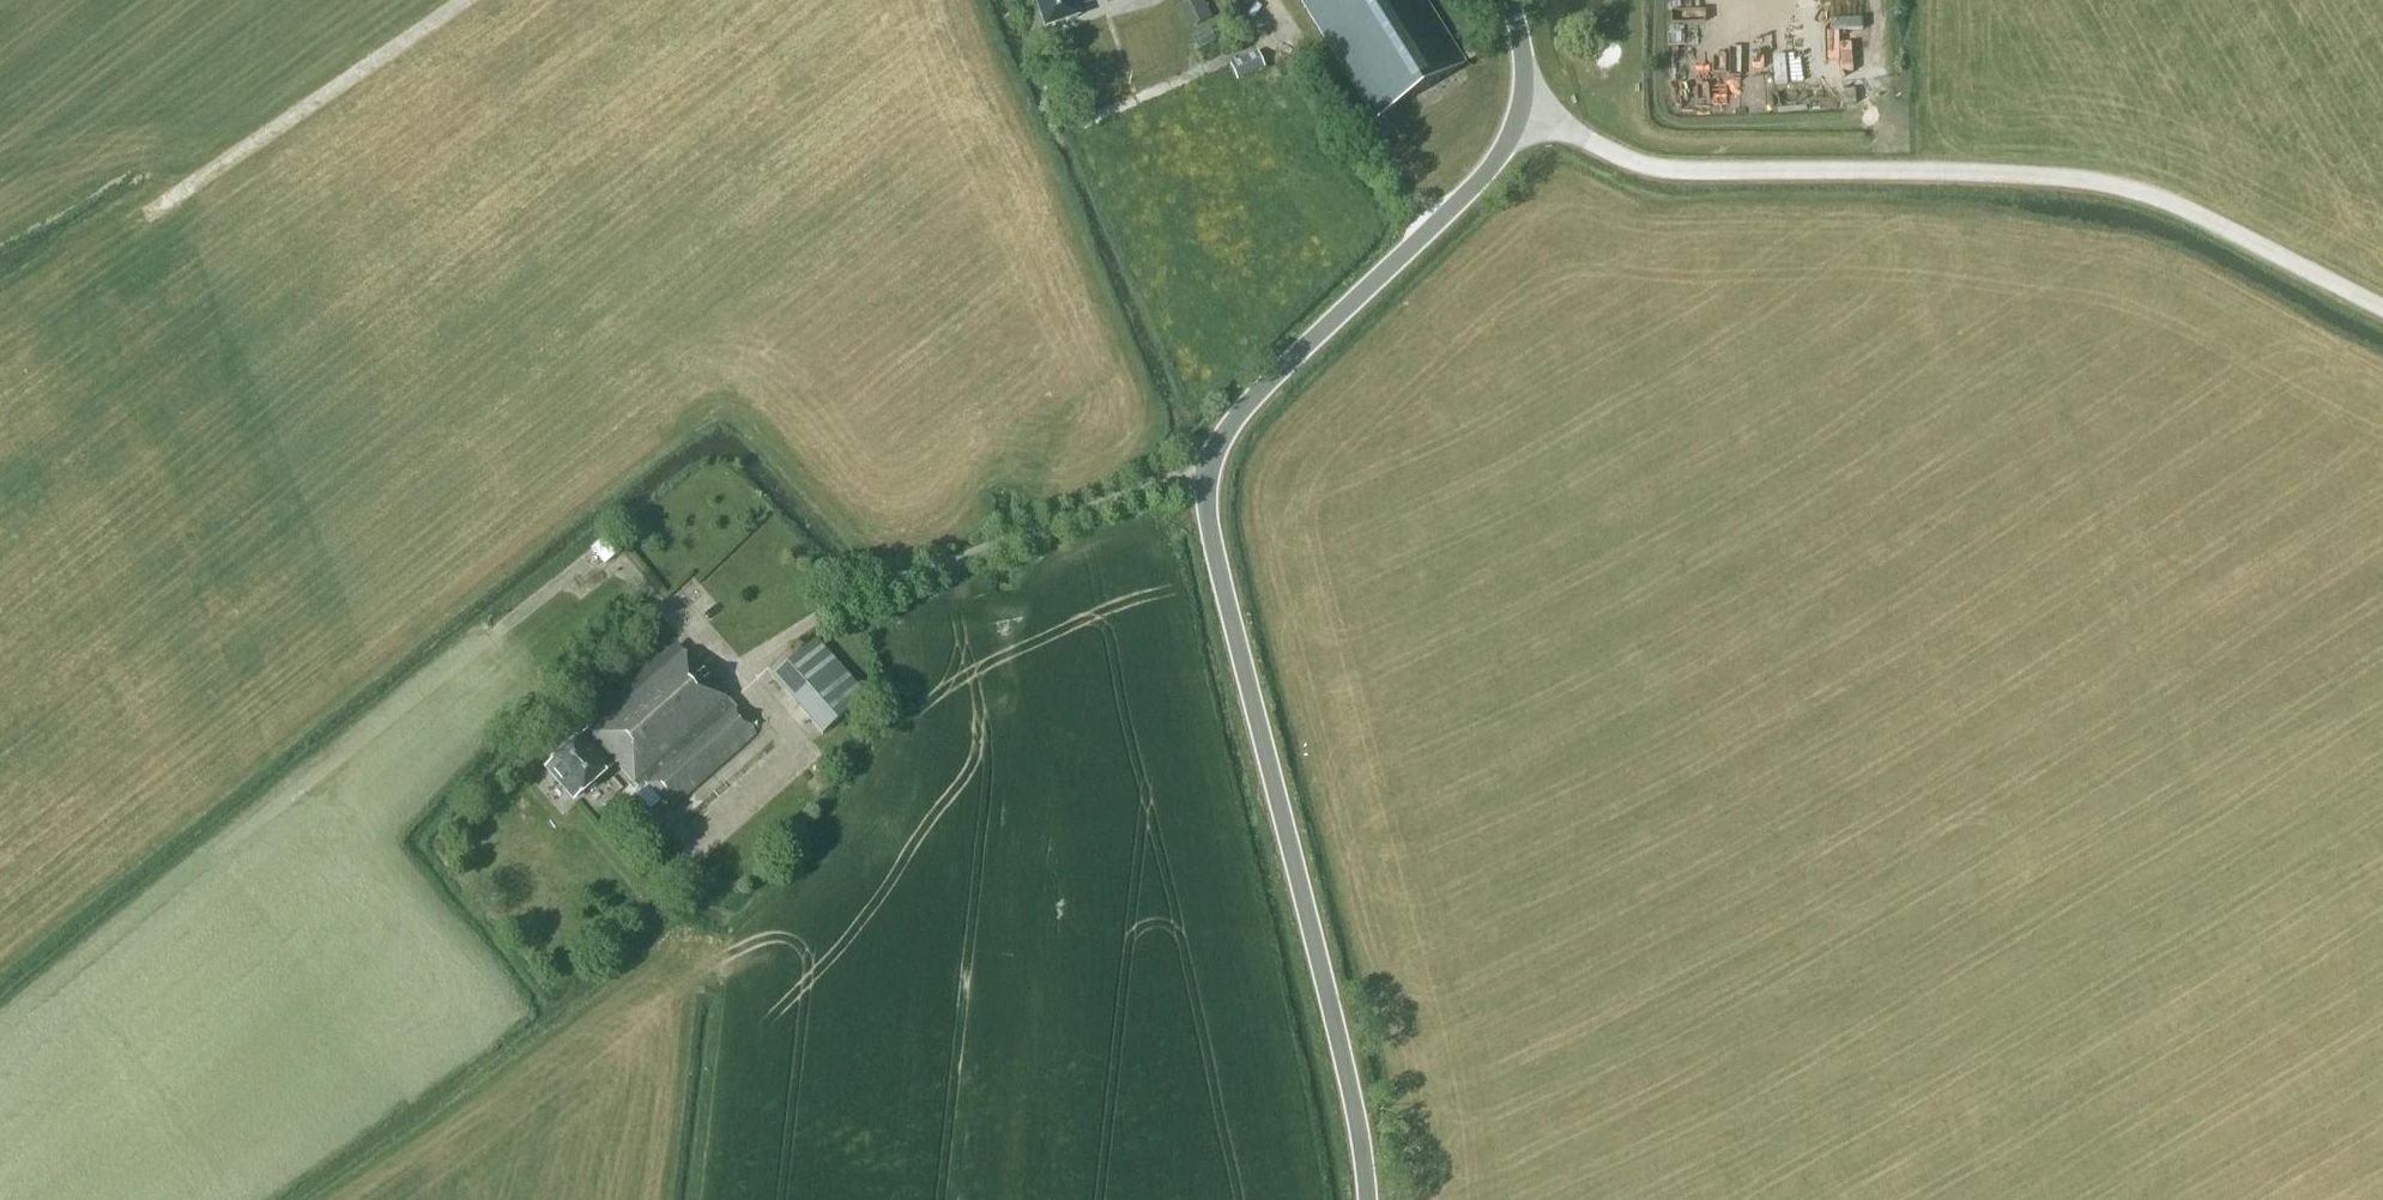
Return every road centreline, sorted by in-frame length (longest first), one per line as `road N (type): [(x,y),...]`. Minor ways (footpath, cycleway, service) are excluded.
road 1 (unclassified): [(1366,1199),(1341,1048),(1209,535),(1204,471),(1238,411),(1509,141),(1525,94),(1509,0)]

